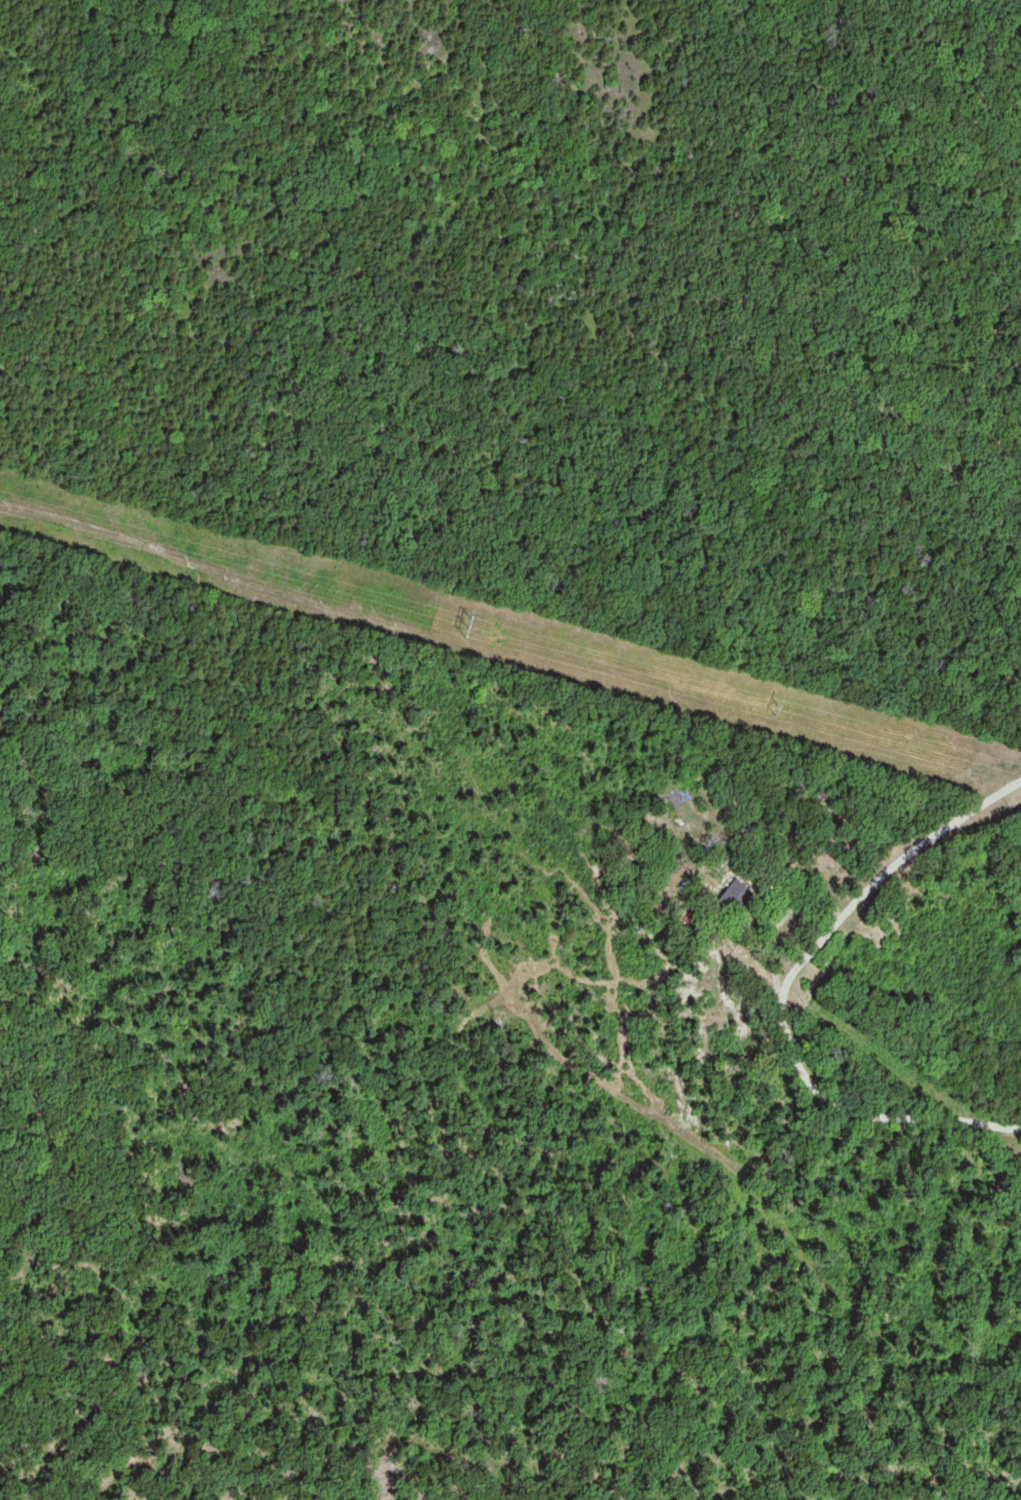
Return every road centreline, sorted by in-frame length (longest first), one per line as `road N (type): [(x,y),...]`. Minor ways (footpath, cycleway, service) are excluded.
road 1 (residential): [(1020,1126),(857,1117),(803,1067),(783,1009),(791,969),(892,868)]
road 2 (residential): [(892,868),(1020,789)]

